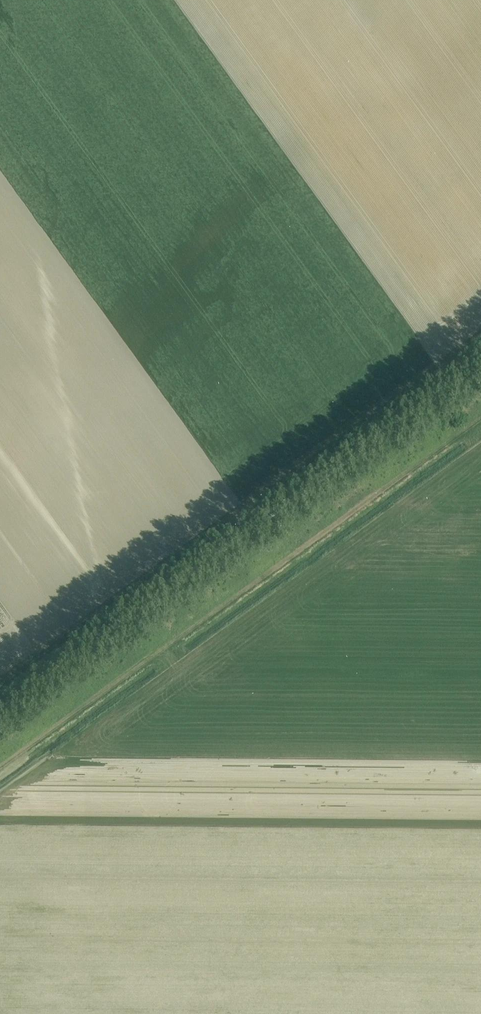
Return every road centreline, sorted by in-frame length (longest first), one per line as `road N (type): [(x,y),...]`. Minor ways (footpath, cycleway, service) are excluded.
road 1 (track): [(480,420),(0,768)]
road 2 (unclassified): [(0,710),(480,363)]

